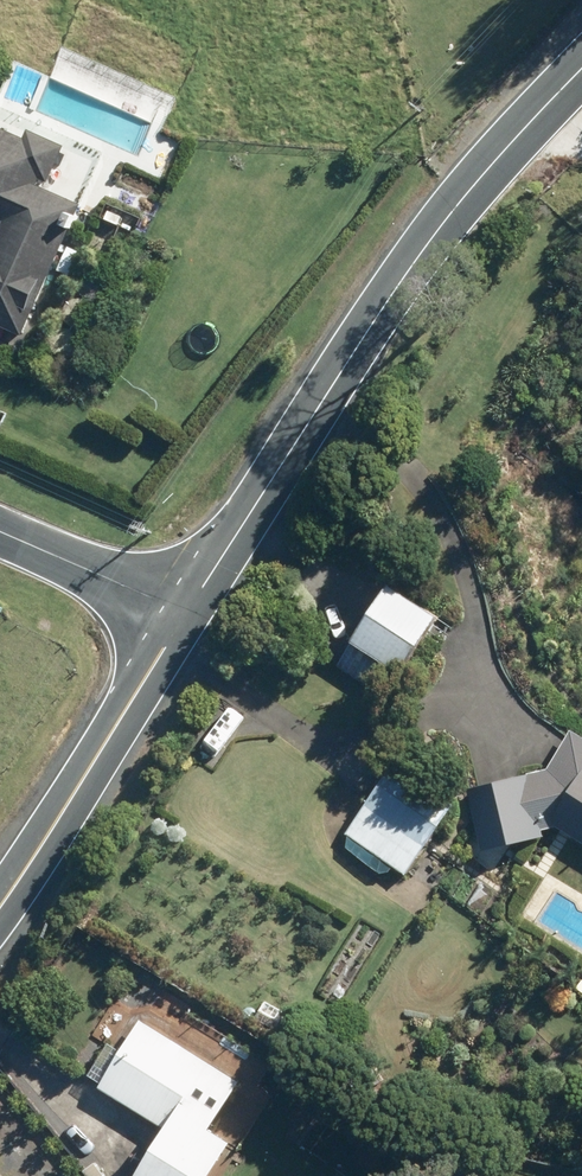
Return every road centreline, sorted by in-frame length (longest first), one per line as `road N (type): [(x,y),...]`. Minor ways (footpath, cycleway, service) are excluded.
road 1 (tertiary): [(581,66),(477,174),(186,616)]
road 2 (tertiary): [(186,616),(0,903)]
road 3 (unclassified): [(186,616),(0,531)]

